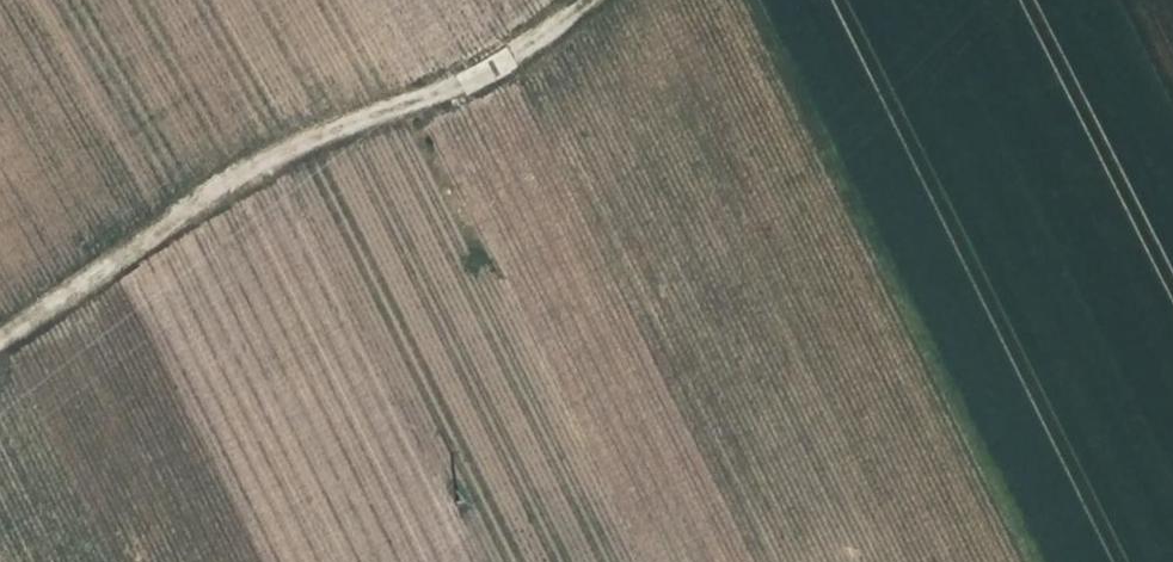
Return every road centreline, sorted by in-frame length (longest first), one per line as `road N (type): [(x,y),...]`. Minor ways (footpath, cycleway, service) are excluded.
road 1 (track): [(0,341),(217,189),(503,68),(586,0)]

